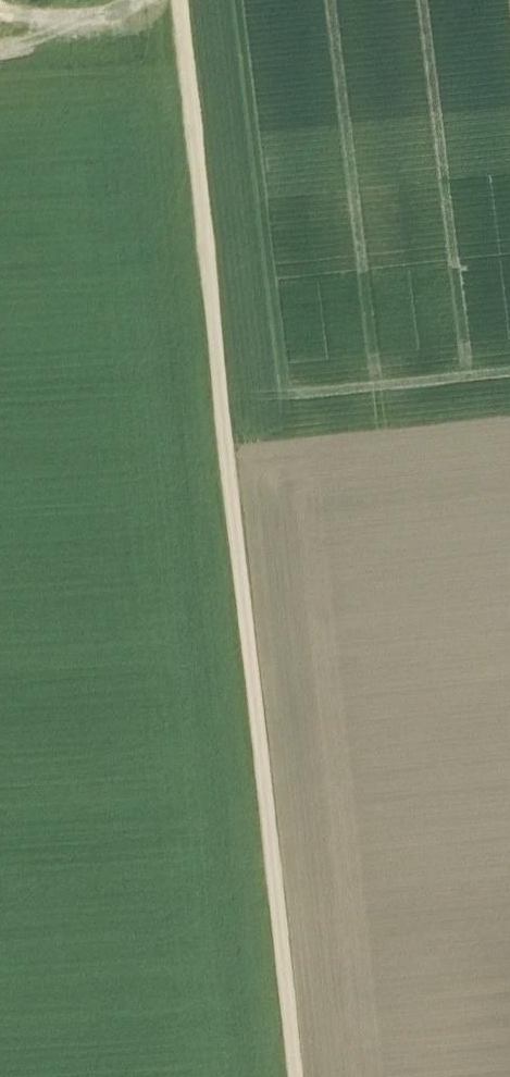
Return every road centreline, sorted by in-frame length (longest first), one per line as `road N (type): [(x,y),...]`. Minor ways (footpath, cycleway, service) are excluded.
road 1 (track): [(180,0),(304,1076)]

